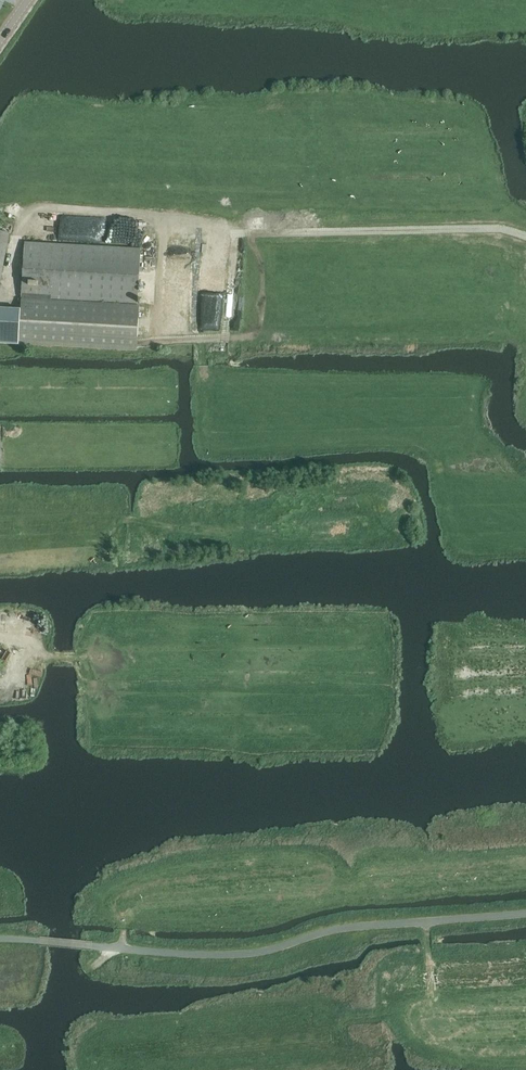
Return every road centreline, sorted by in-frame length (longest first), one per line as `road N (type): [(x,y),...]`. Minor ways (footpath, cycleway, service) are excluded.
road 1 (unclassified): [(0,939),(240,955),(341,929),(525,913)]
road 2 (track): [(231,233),(500,230),(525,238)]

